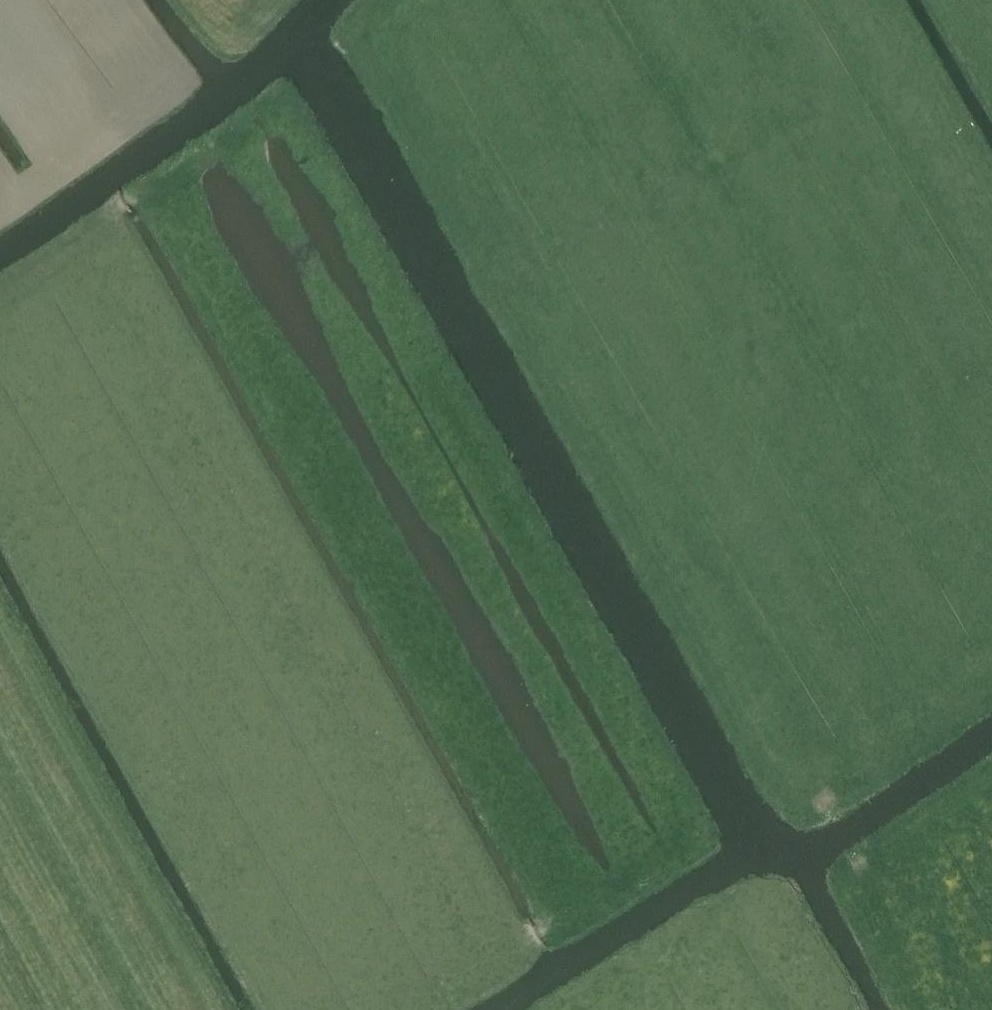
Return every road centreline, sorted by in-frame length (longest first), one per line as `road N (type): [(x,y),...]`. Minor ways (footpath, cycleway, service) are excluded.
road 1 (track): [(857,859),(831,798),(991,693)]
road 2 (track): [(857,859),(878,940),(911,1009)]

